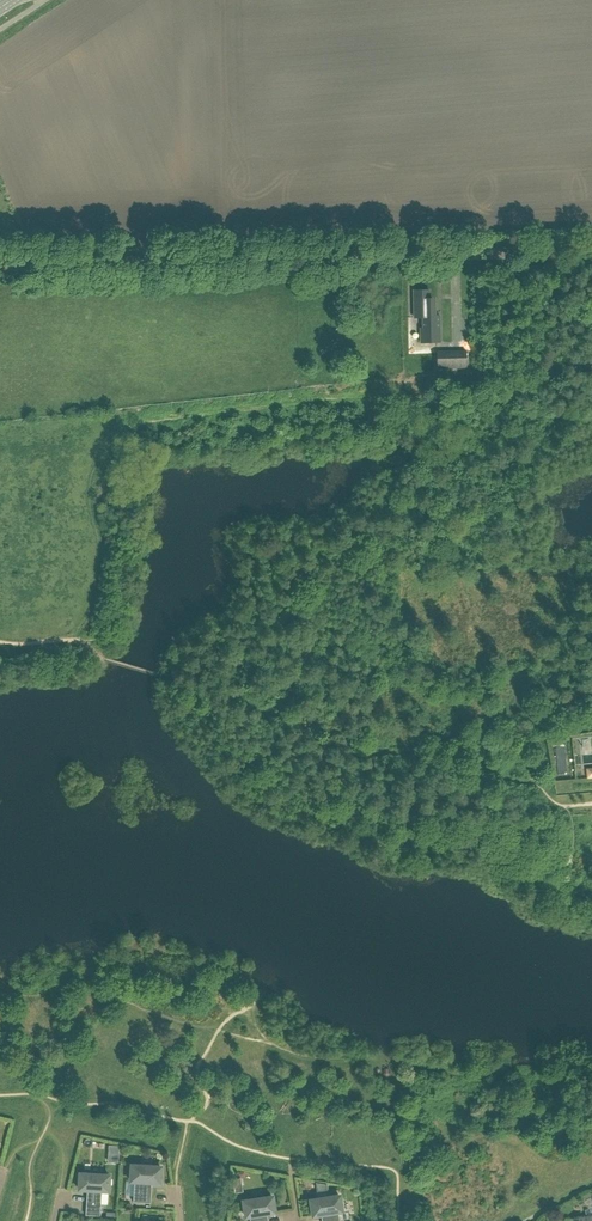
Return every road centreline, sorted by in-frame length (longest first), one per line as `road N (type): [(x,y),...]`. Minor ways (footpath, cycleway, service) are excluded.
road 1 (unclassified): [(591,252),(0,264)]

